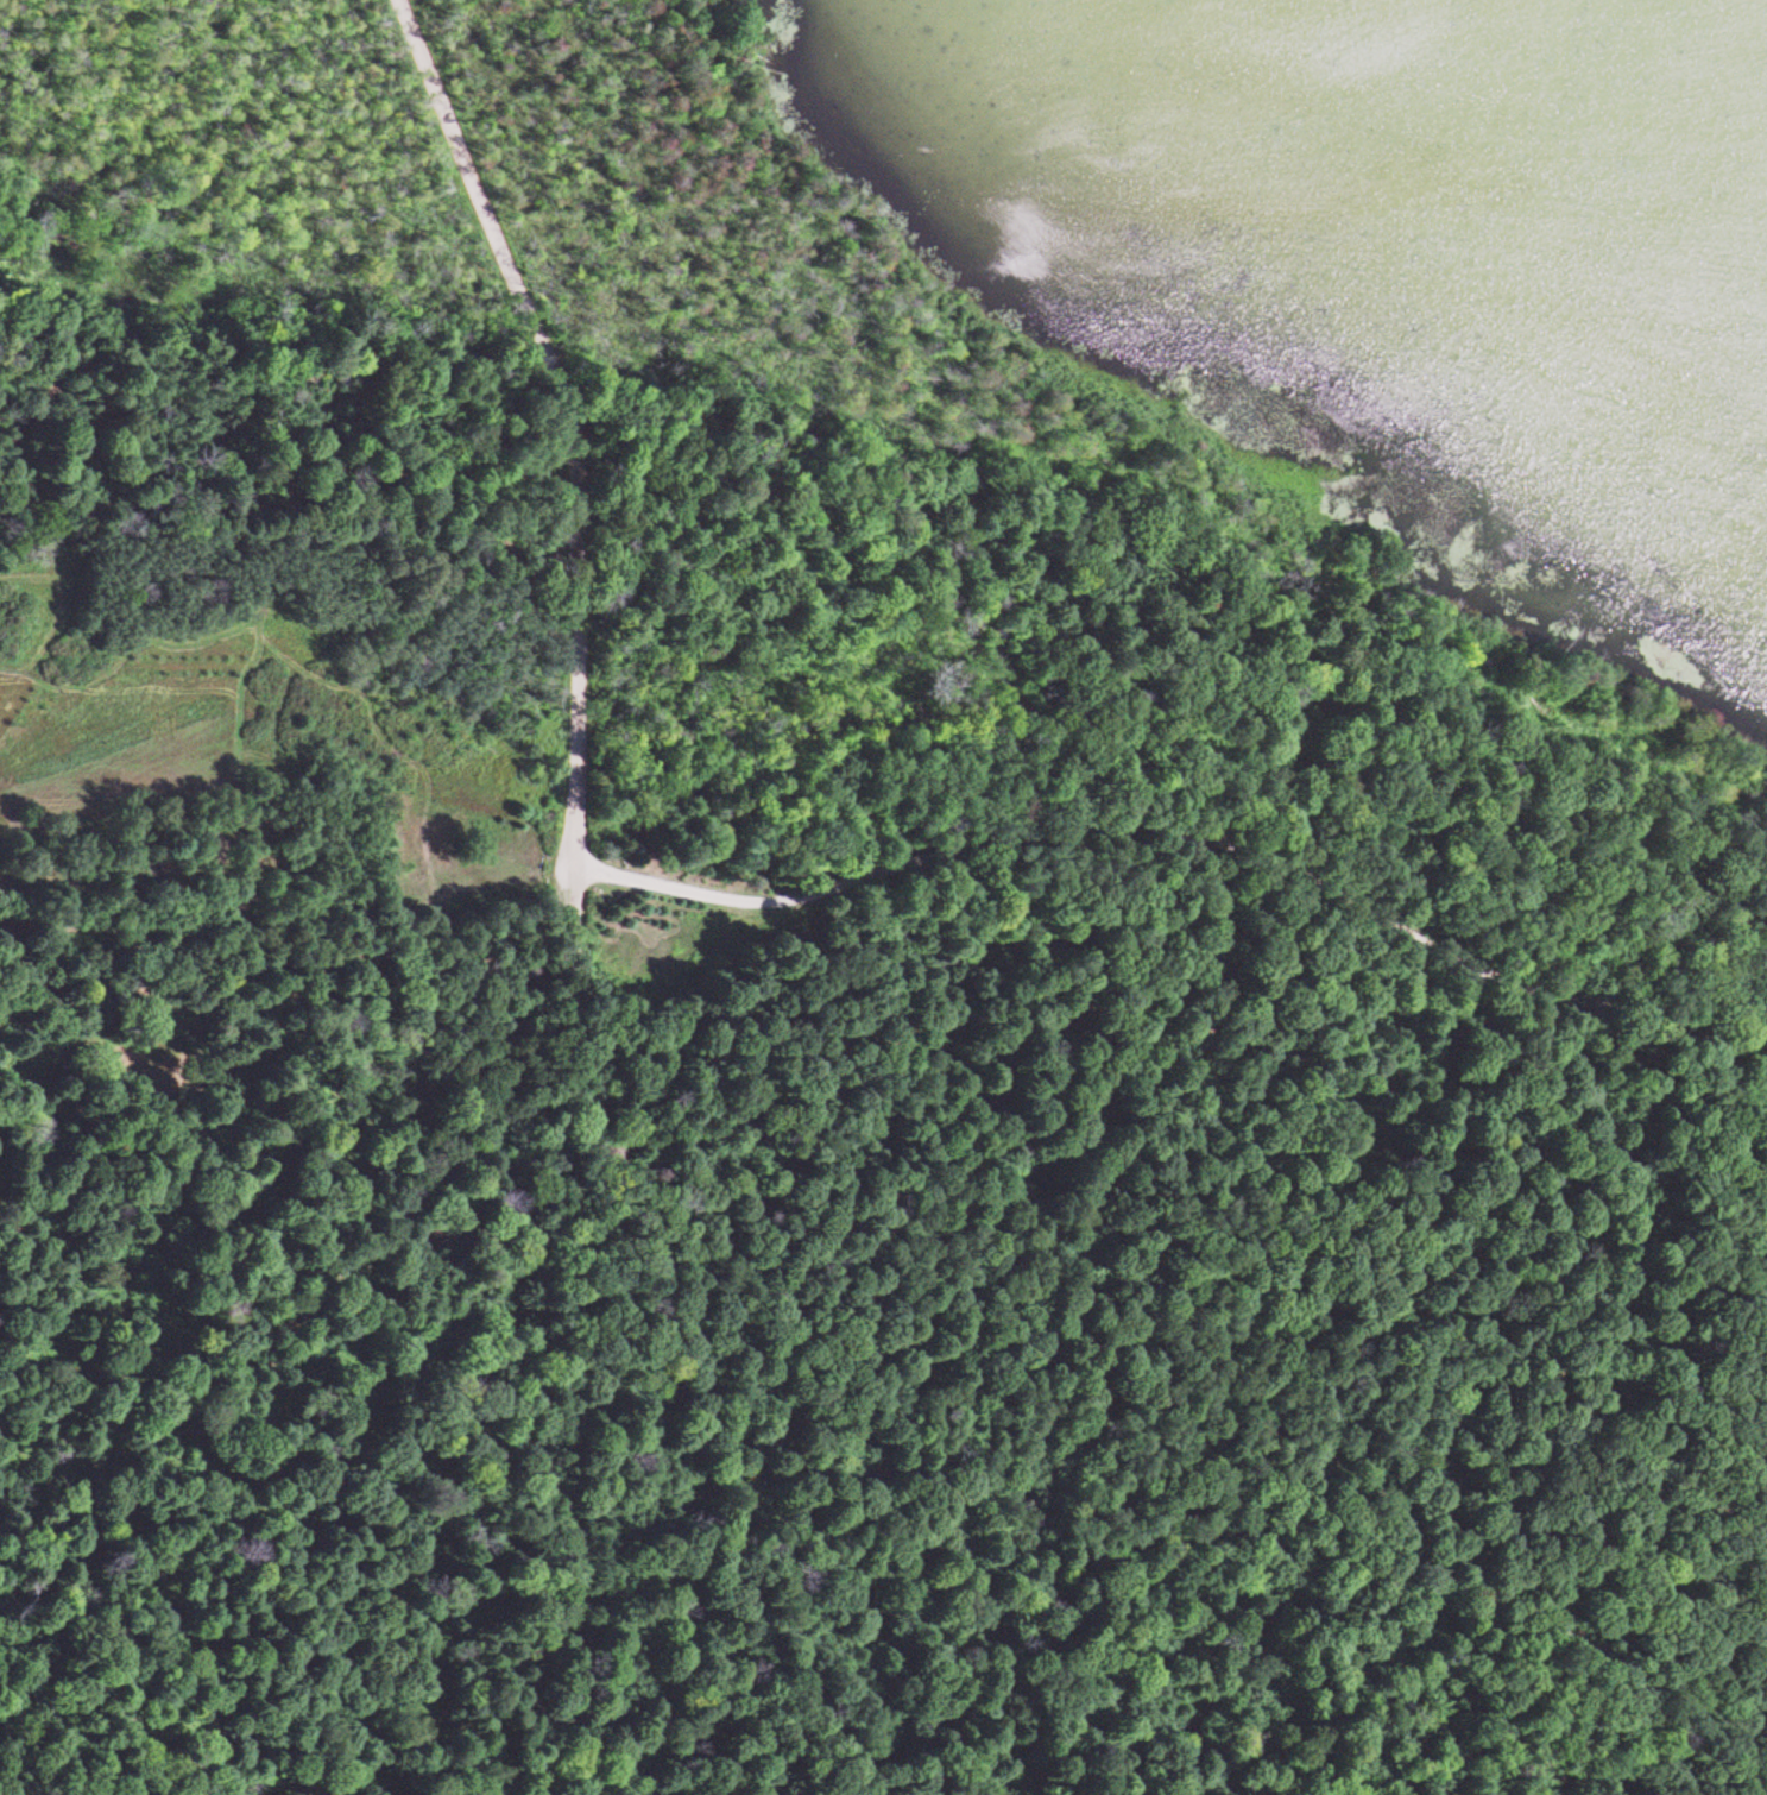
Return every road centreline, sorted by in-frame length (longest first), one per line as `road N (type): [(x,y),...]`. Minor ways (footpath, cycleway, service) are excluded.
road 1 (residential): [(393,0),(573,408),(580,566),(575,909)]
road 2 (track): [(575,909),(567,1794)]

